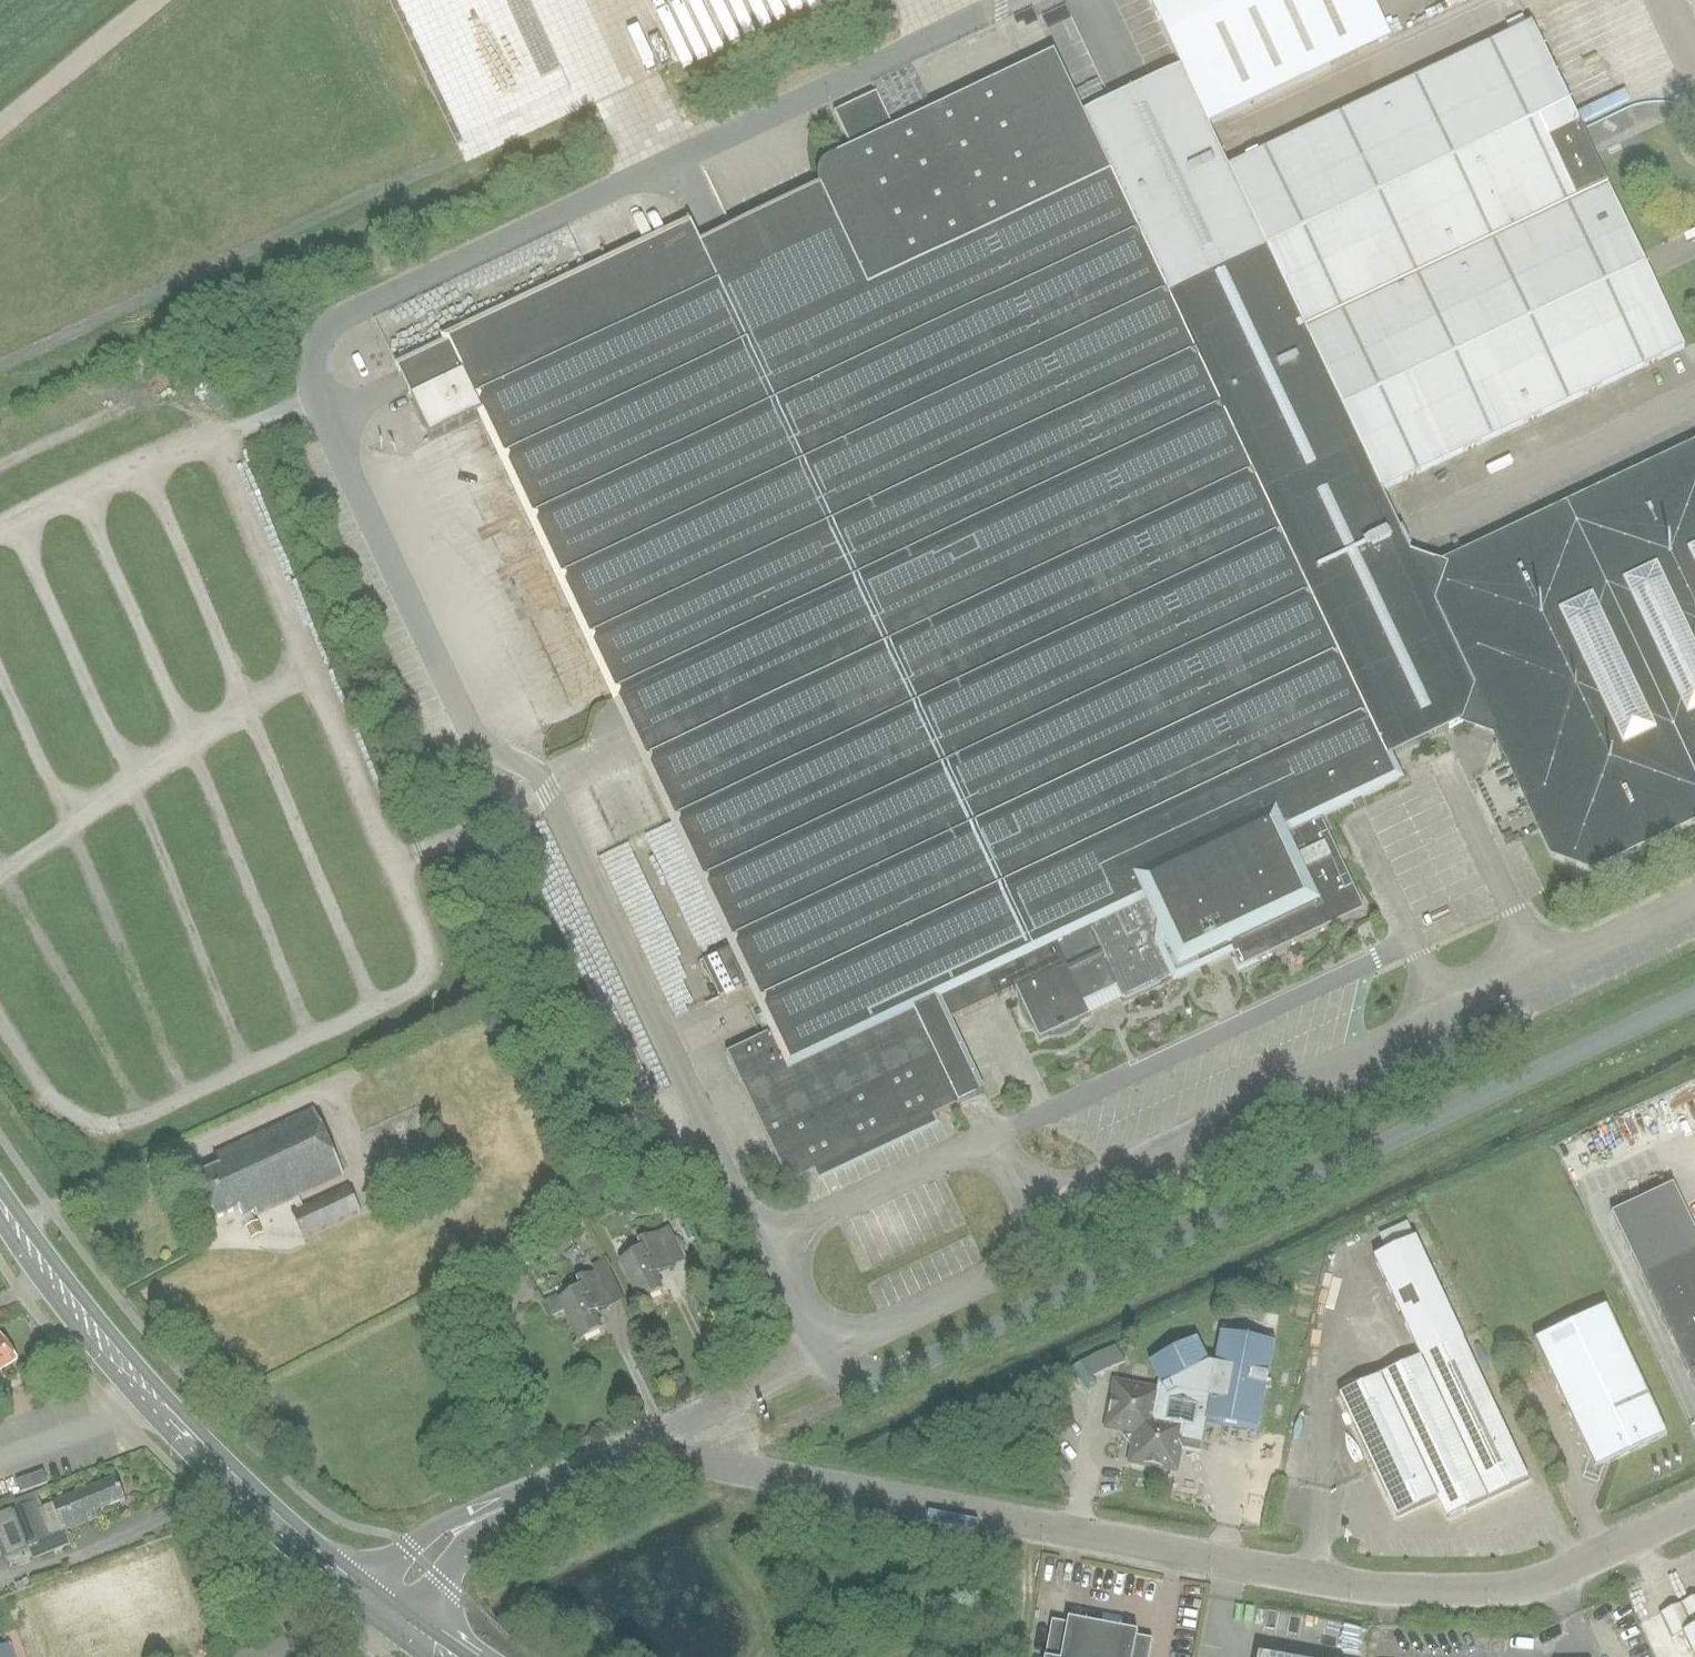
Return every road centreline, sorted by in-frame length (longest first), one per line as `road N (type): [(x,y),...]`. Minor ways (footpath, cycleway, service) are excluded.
road 1 (unclassified): [(387,1609),(460,1527),(636,1443),(1369,1587),(1506,1586),(1544,1577),(1694,1508)]
road 2 (secondary): [(387,1609),(289,1536),(134,1377),(0,1201)]
road 3 (track): [(0,129),(158,0)]

